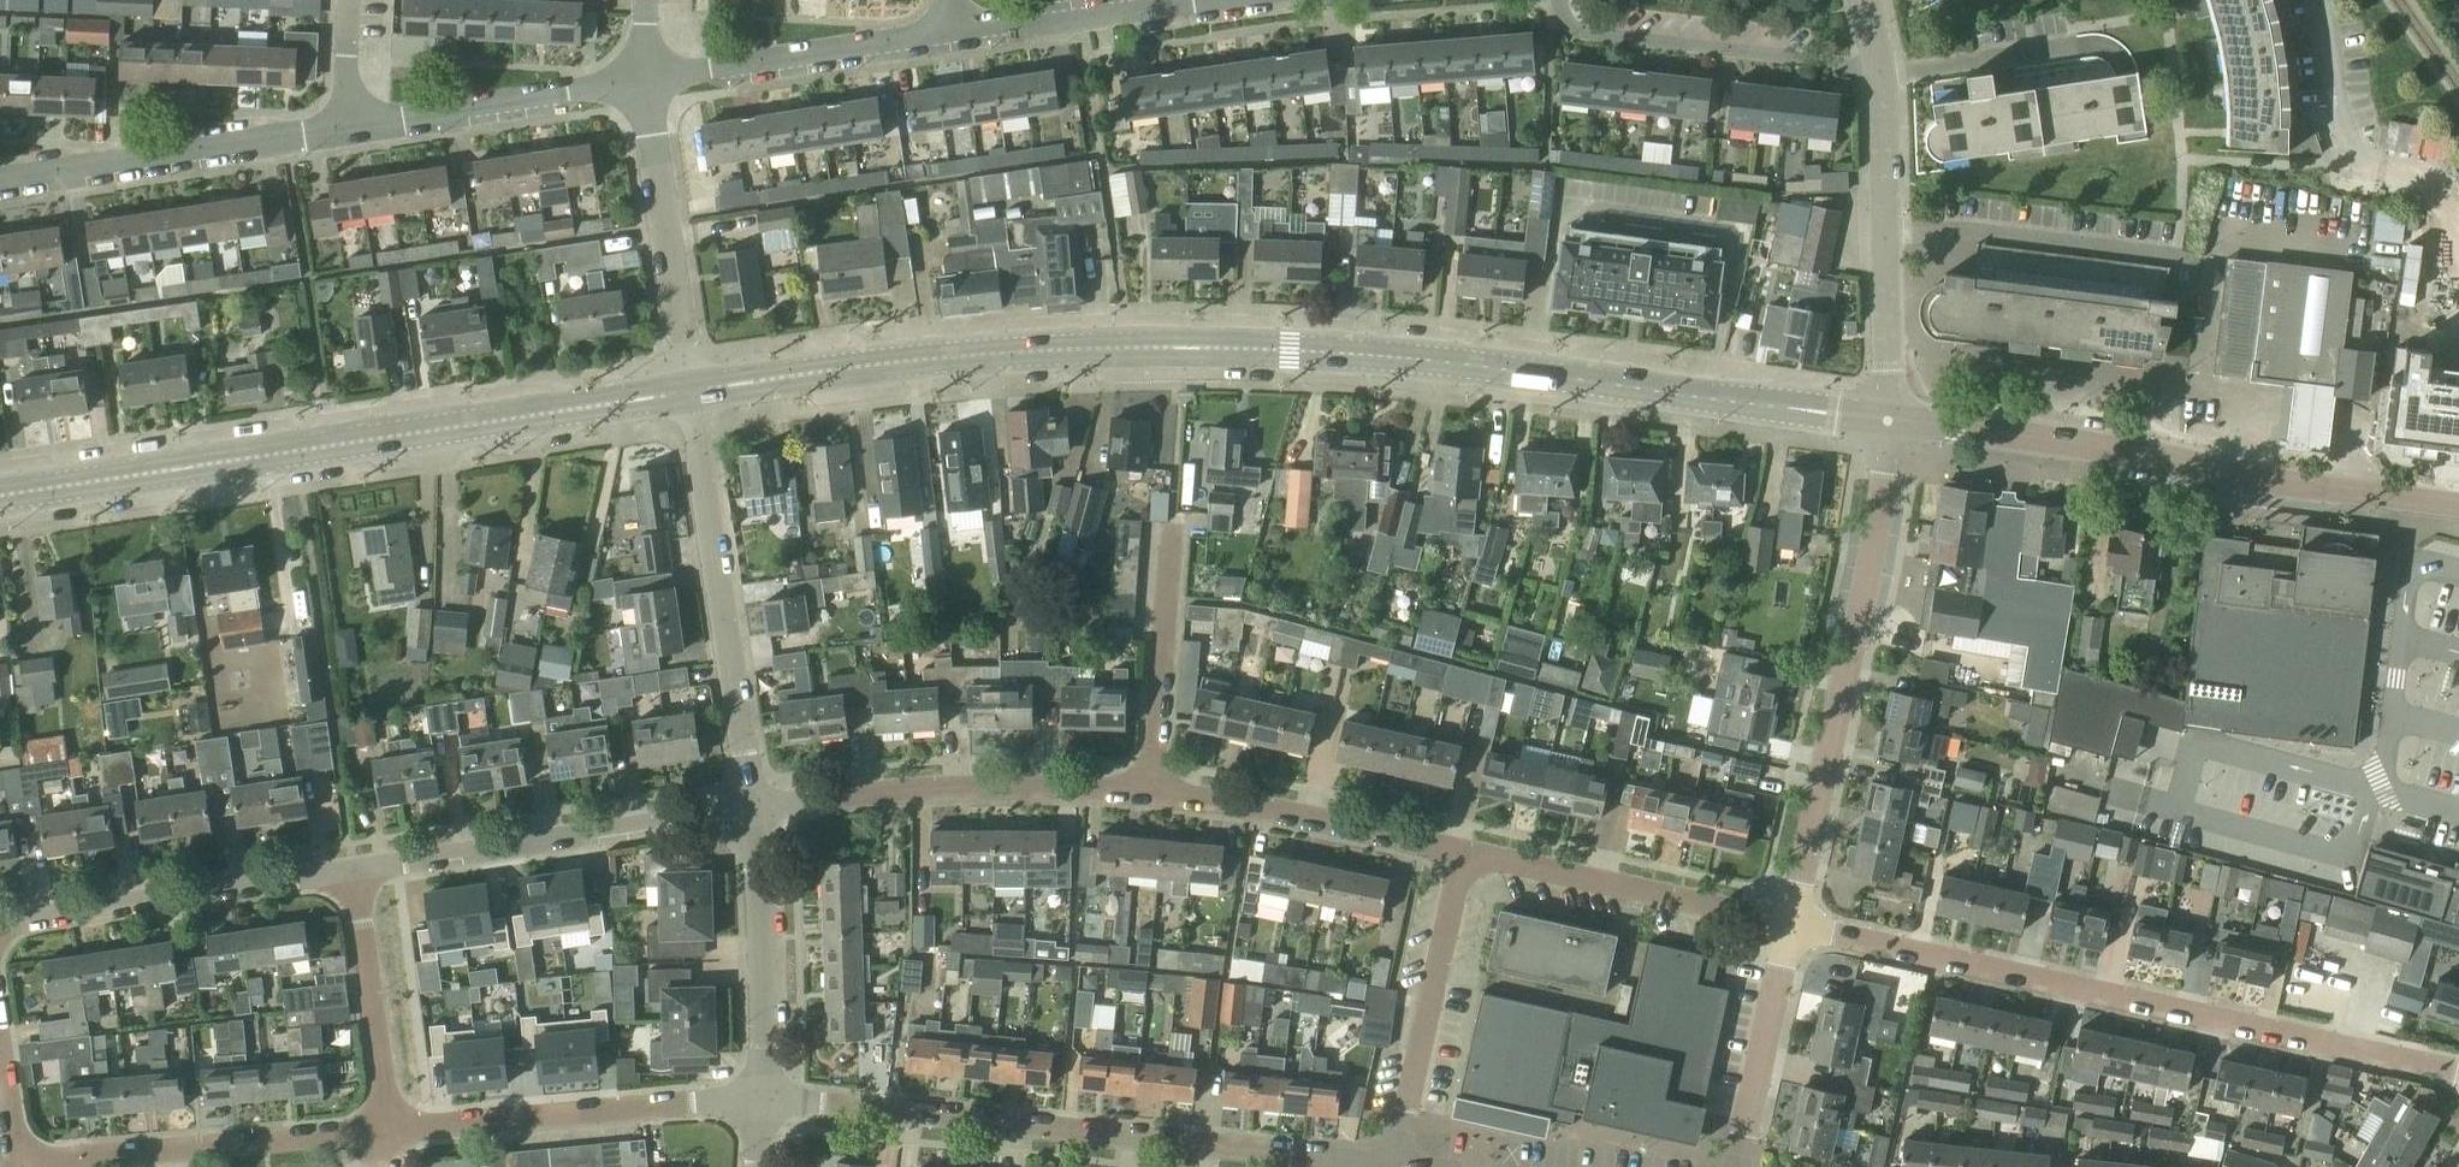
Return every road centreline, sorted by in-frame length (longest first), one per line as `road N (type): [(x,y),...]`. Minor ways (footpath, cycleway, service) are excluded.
road 1 (tertiary): [(689,391),(997,353),(1182,347),(1430,361),(1888,419)]
road 2 (tertiary): [(0,497),(689,391)]
road 3 (residential): [(1790,925),(2458,1075)]
road 4 (residential): [(760,1101),(1381,1166)]
road 5 (tertiary): [(1888,419),(2458,505)]
road 6 (residential): [(1790,925),(1869,567),(1888,419)]
road 7 (residential): [(754,811),(689,391)]
road 8 (residential): [(1888,419),(1882,98),(1865,0)]
road 9 (residential): [(351,875),(754,811)]
road 10 (residential): [(754,811),(972,792),(1148,792)]
road 11 (residential): [(386,1130),(760,1101)]
road 12 (residential): [(0,925),(351,875)]
road 13 (residential): [(342,130),(0,182)]
road 14 (residential): [(1458,846),(1790,925)]
road 15 (residential): [(49,1166),(386,1130)]
road 16 (residential): [(1394,1166),(1458,846)]
road 17 (residential): [(1148,792),(1458,846)]
road 18 (residential): [(689,391),(644,83)]
road 19 (residential): [(947,35),(644,83)]
road 20 (residential): [(644,83),(342,130)]
road 21 (residential): [(760,1101),(754,811)]
road 22 (residential): [(2318,0),(2350,156),(2453,178)]
road 23 (residential): [(386,1130),(351,875)]
road 24 (residential): [(1148,792),(1169,537)]
road 25 (residential): [(1736,1166),(1790,925)]
road 26 (residential): [(1178,0),(947,35)]
road 27 (residential): [(342,130),(349,0)]

